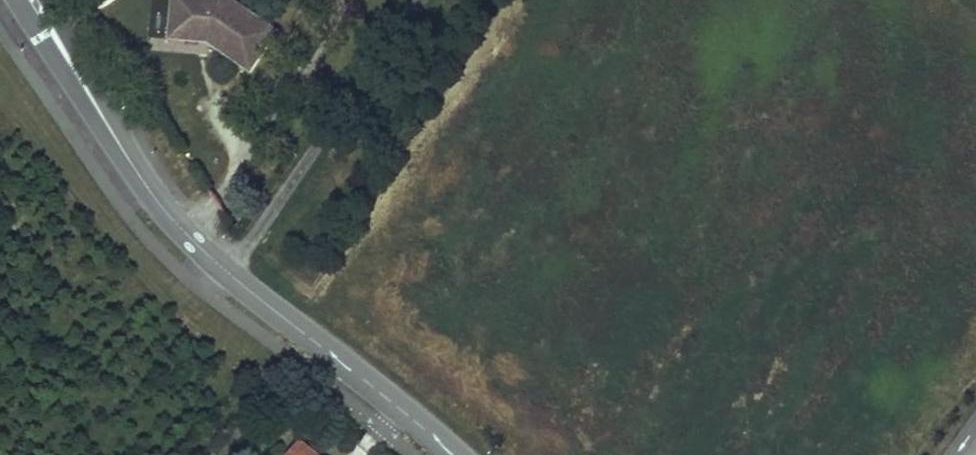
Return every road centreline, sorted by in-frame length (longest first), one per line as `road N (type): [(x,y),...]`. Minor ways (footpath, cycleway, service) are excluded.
road 1 (residential): [(229,260),(420,0)]
road 2 (residential): [(229,260),(460,454)]
road 3 (residential): [(57,41),(147,189),(229,260)]

